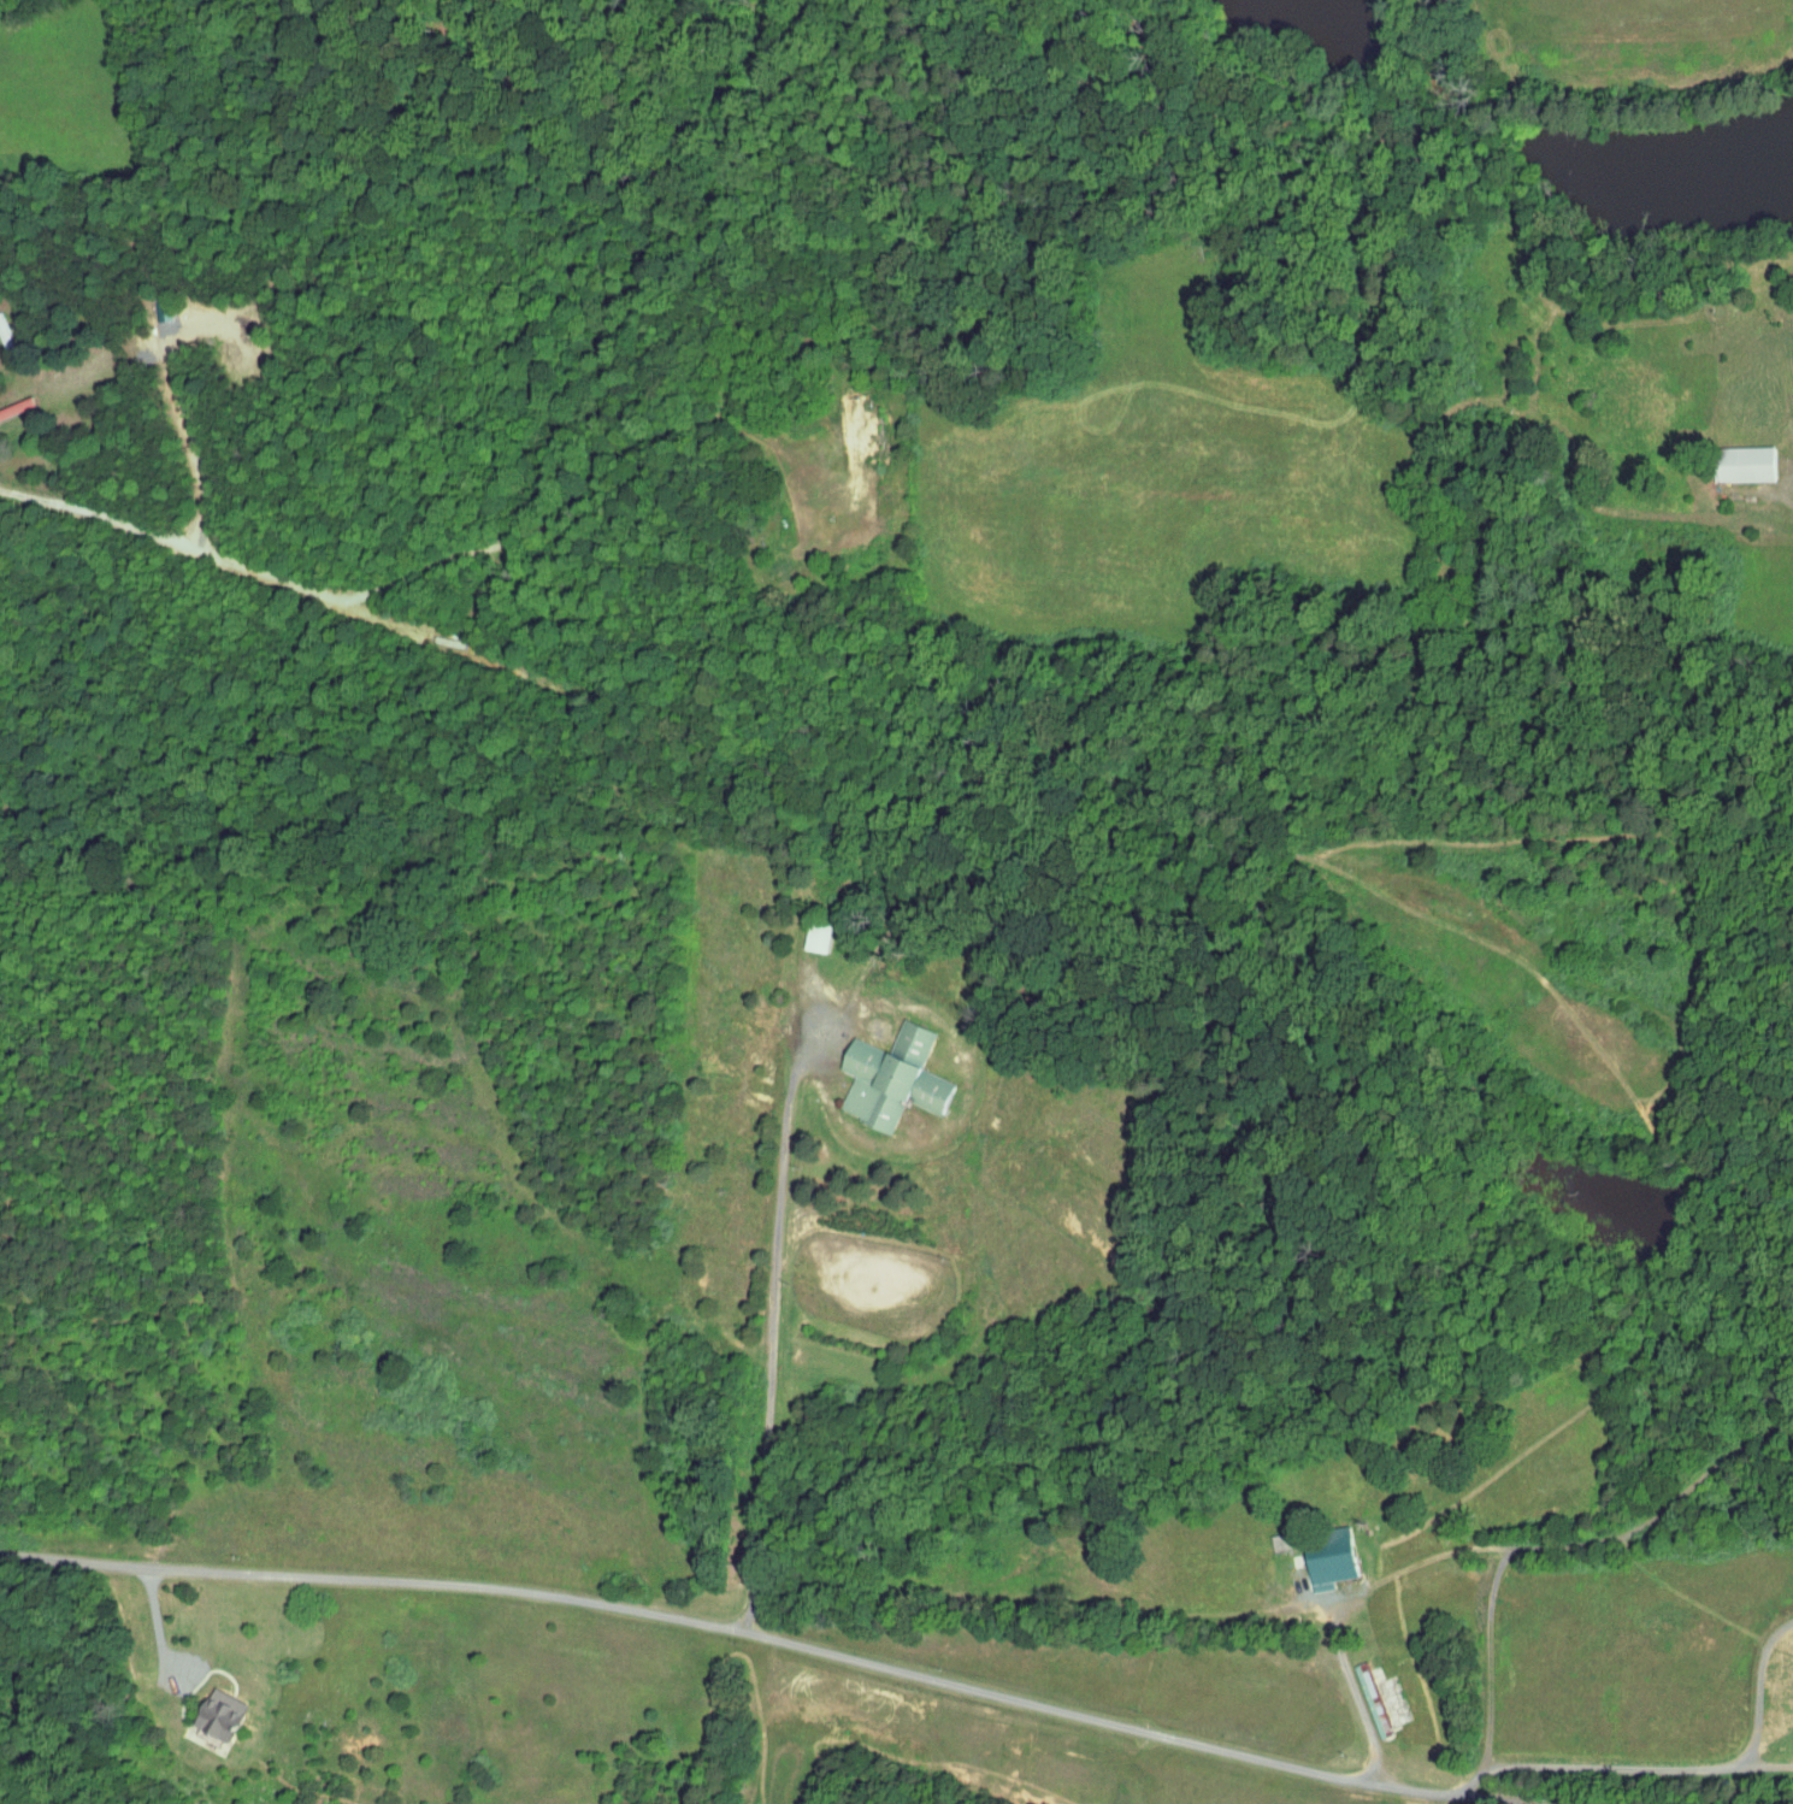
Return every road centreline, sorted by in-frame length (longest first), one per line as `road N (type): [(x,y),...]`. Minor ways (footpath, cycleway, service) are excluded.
road 1 (residential): [(1515,1803),(1369,1785),(748,1629),(507,1585),(146,1569),(0,1554)]

